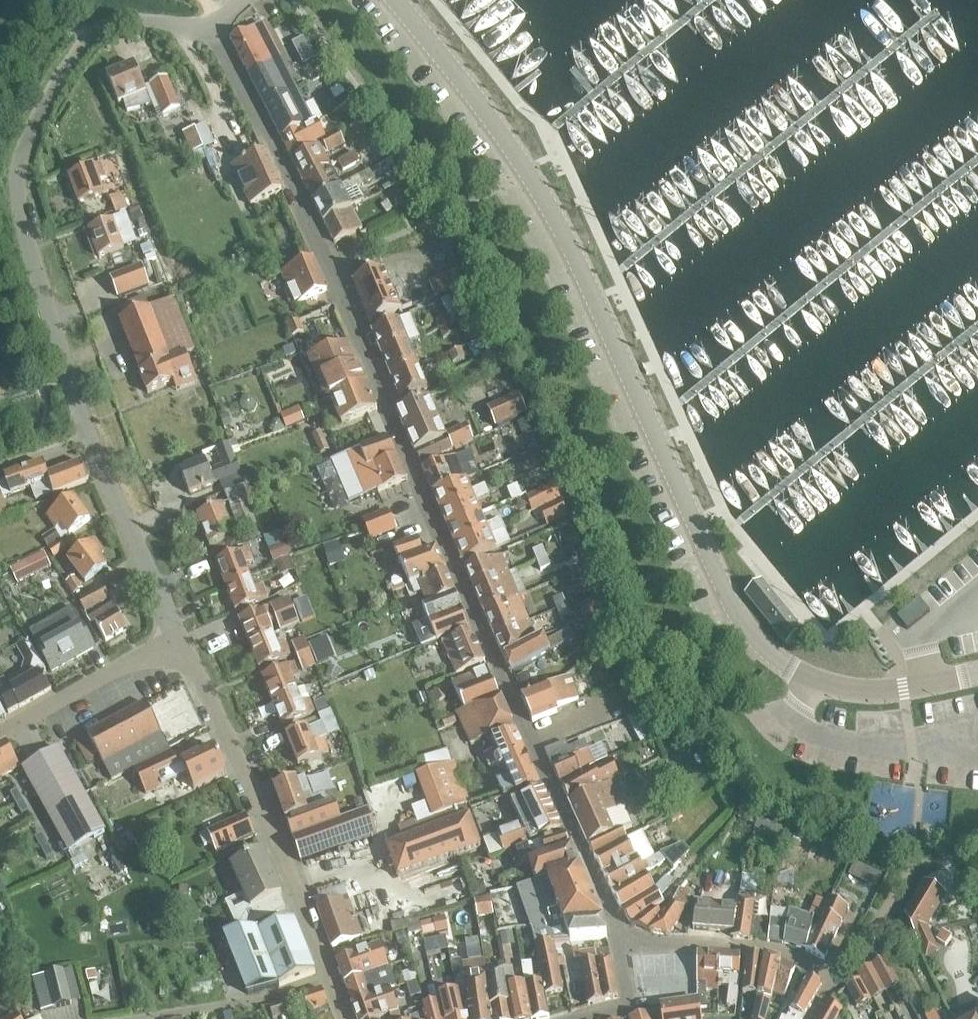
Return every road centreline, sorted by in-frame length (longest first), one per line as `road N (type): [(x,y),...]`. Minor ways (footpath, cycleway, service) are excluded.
road 1 (residential): [(621,945),(329,267),(211,28)]
road 2 (tertiary): [(879,690),(816,679),(773,658),(754,637),(702,547),(550,207),(492,120),(391,0)]
road 3 (residential): [(174,639),(86,431),(23,230),(17,183),(21,156),(74,52),(98,29),(135,19),(211,28)]
road 4 (residential): [(174,639),(234,751),(325,980)]
road 5 (residential): [(812,1018),(833,978),(770,949),(621,945)]
road 6 (residential): [(124,1018),(254,1001),(325,980)]
road 7 (residential): [(0,733),(174,639)]

